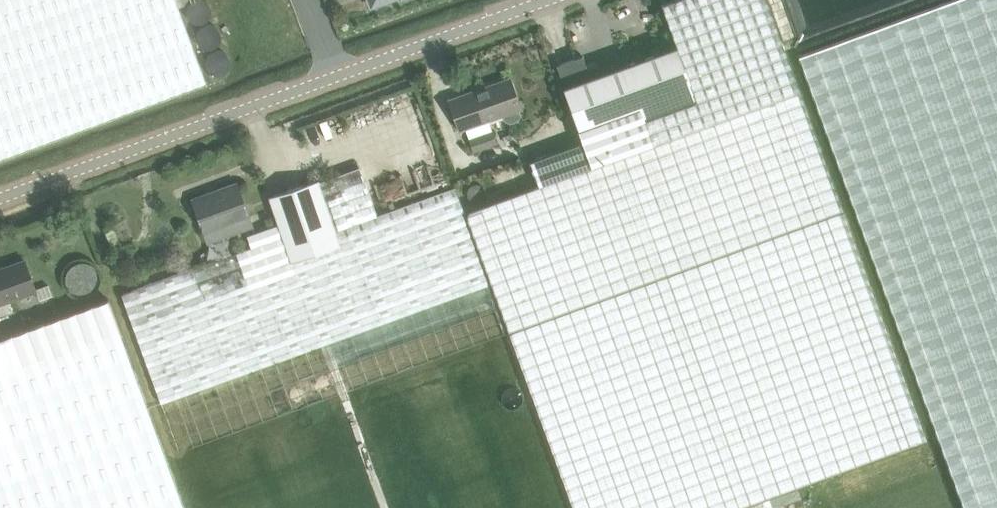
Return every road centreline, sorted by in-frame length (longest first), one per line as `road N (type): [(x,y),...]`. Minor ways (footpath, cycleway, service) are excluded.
road 1 (unclassified): [(0,200),(560,0)]

